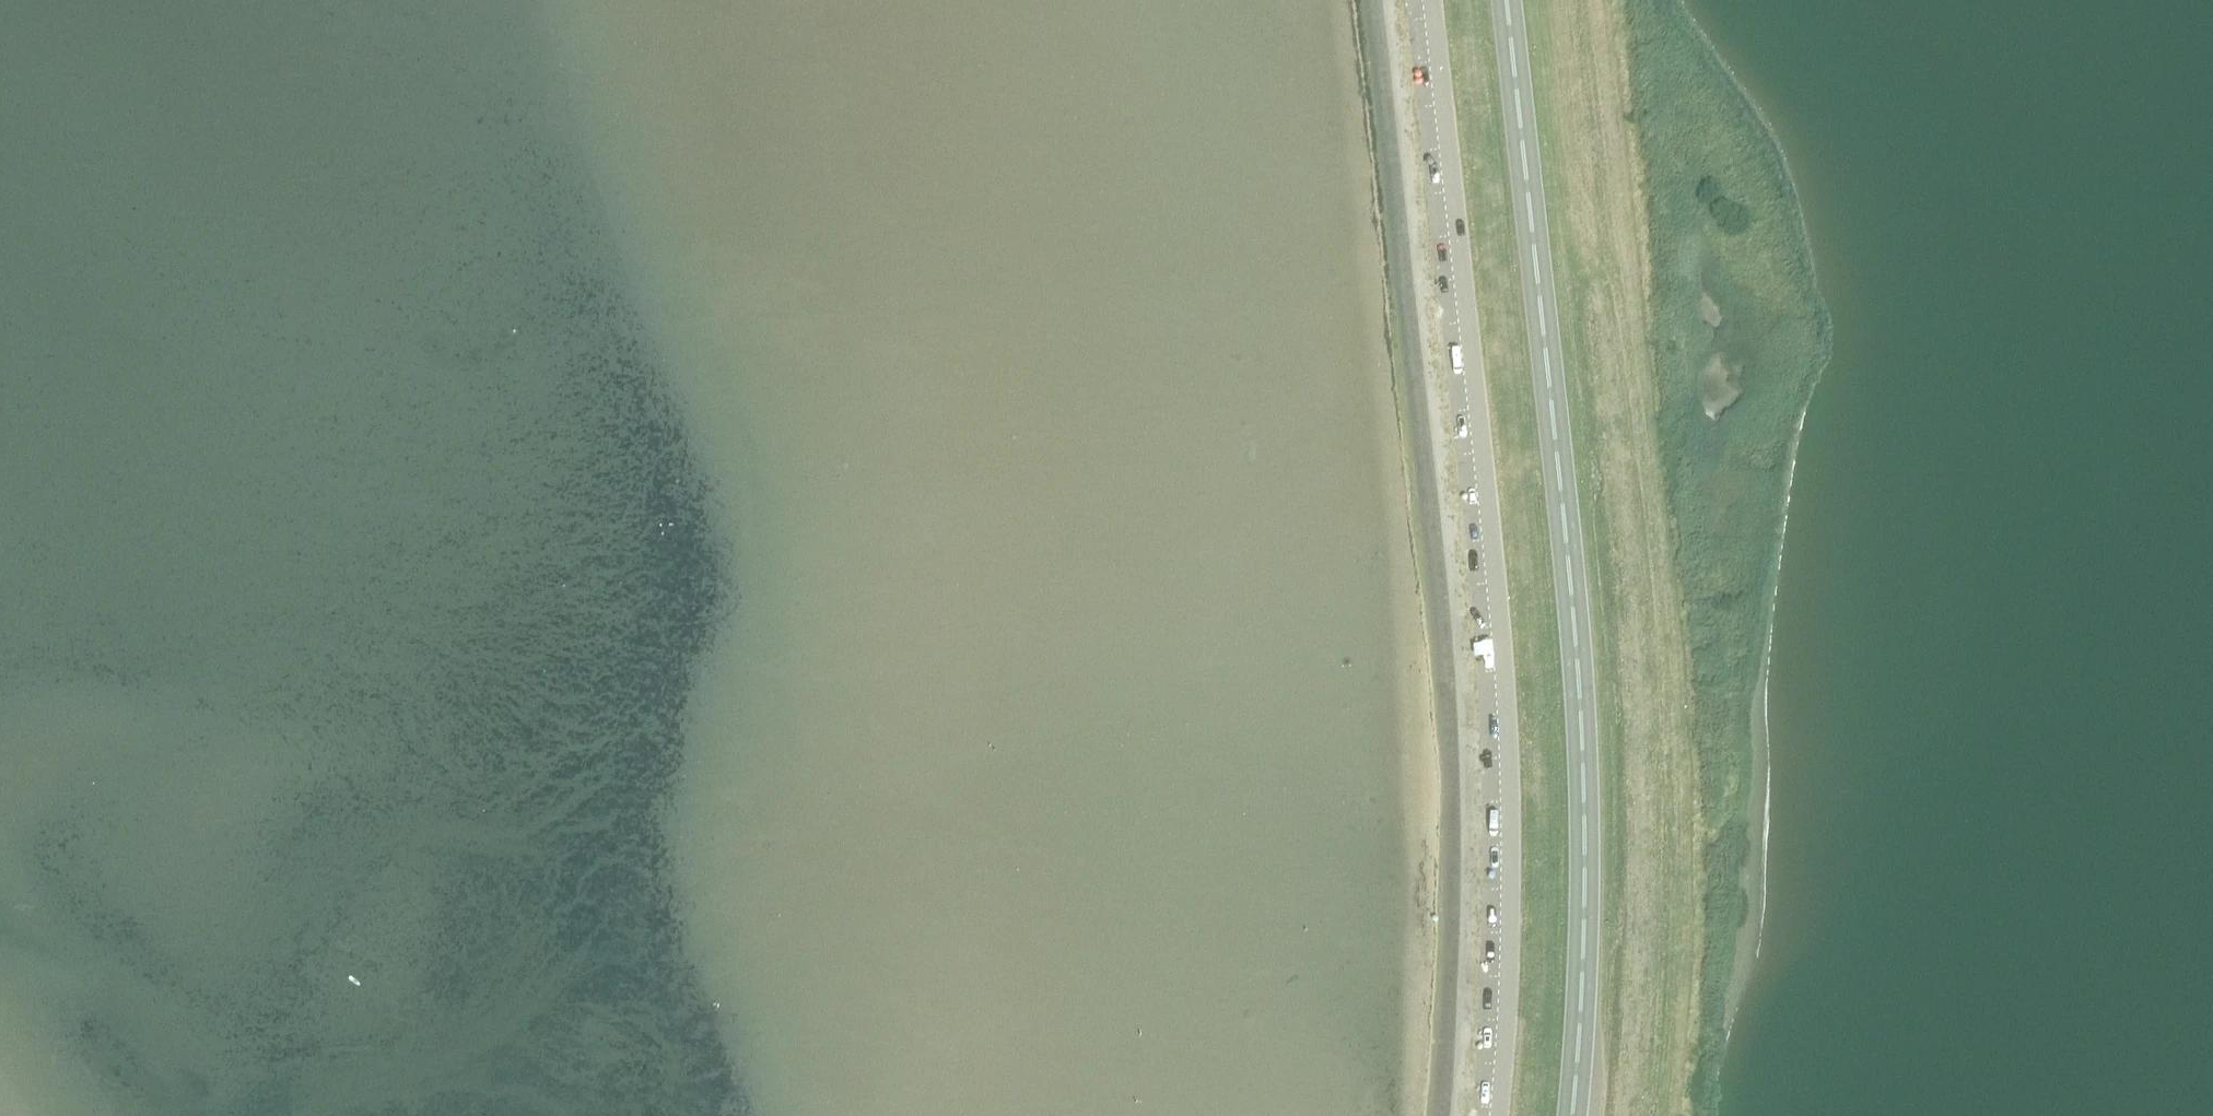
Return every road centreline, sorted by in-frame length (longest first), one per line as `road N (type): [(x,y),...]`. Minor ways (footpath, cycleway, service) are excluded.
road 1 (unclassified): [(1495,1115),(1510,997),(1509,786),(1432,0)]
road 2 (trunk): [(1572,1115),(1580,999),(1580,735),(1505,0)]

